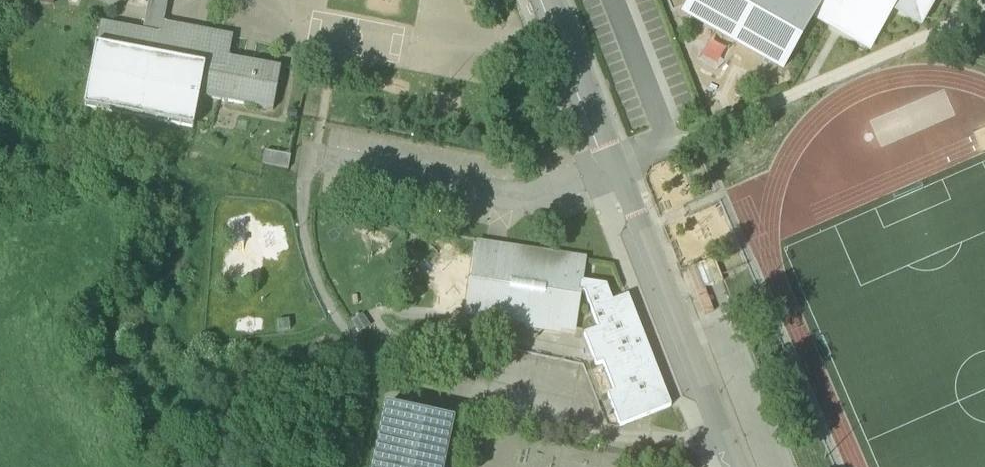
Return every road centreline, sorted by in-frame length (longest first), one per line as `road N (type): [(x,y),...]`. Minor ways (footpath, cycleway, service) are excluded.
road 1 (residential): [(736,466),(554,0)]

